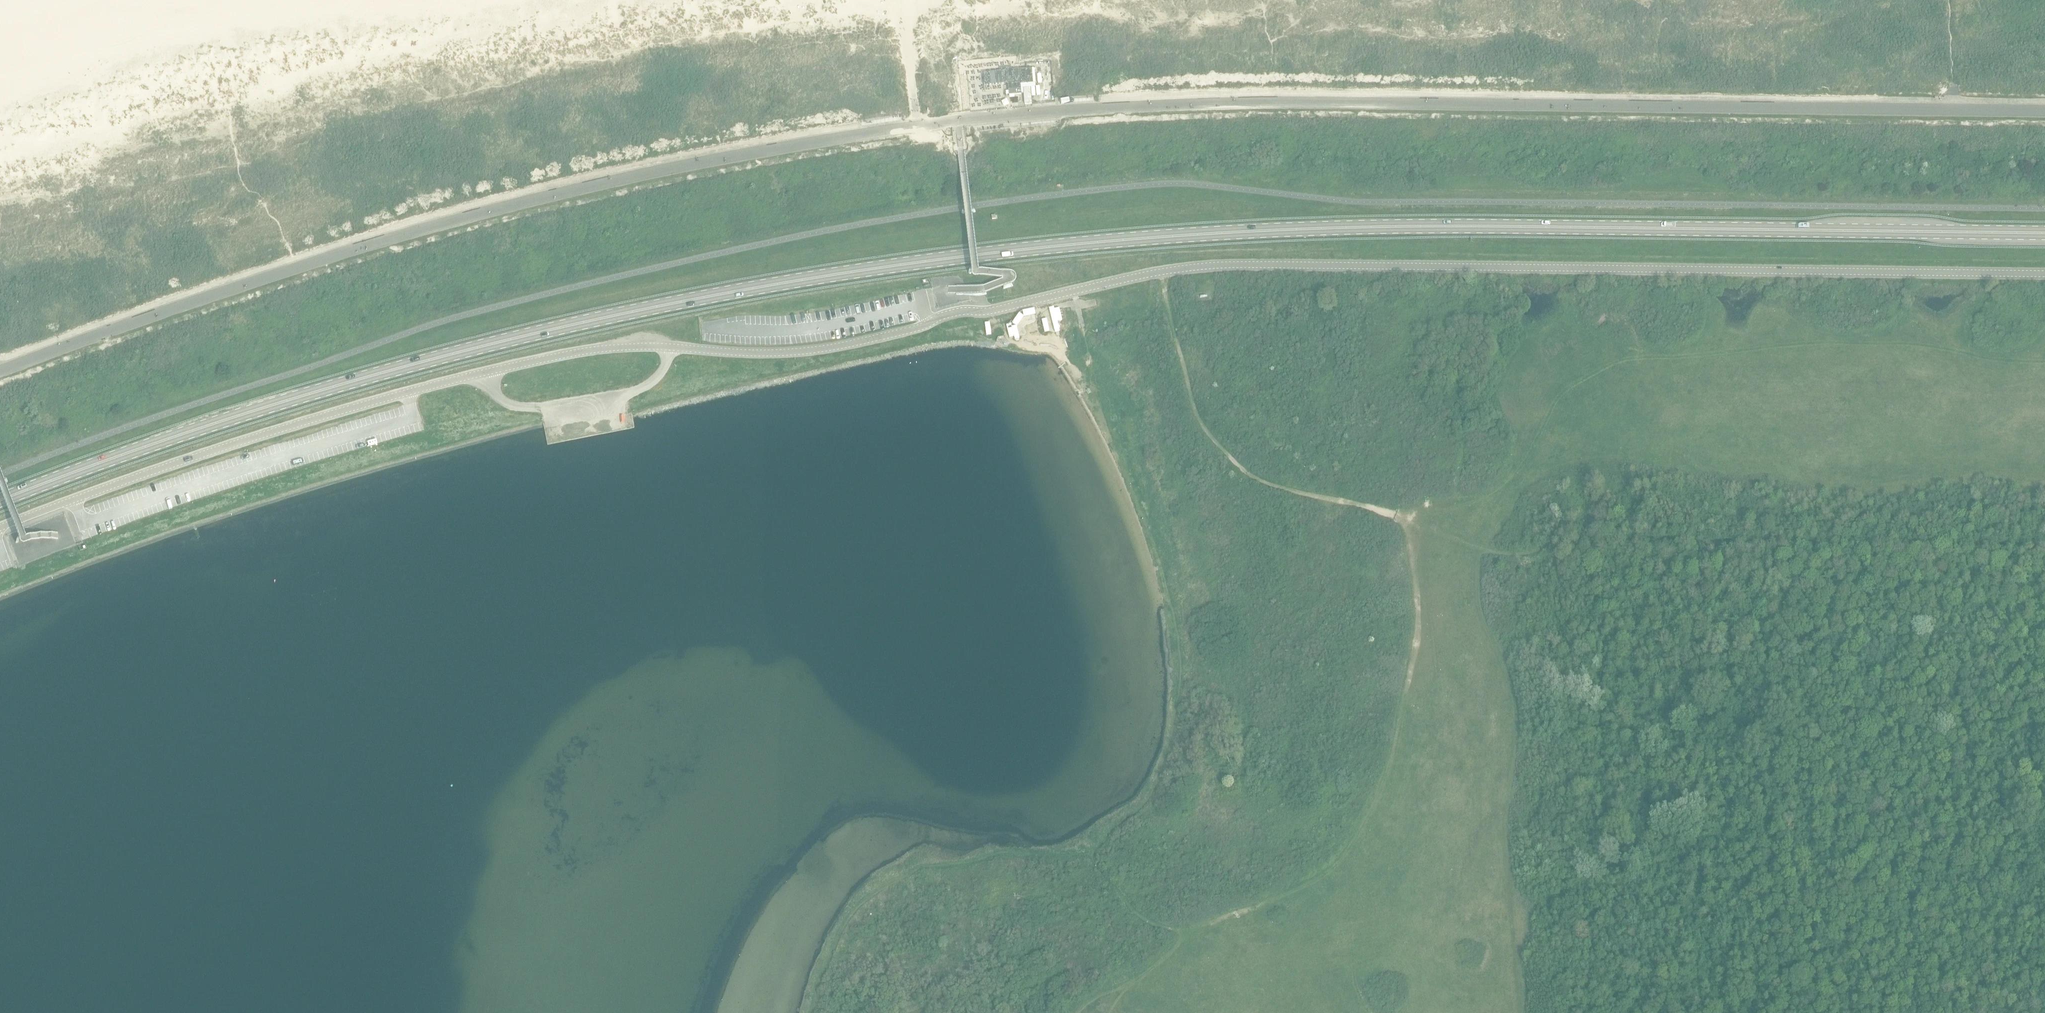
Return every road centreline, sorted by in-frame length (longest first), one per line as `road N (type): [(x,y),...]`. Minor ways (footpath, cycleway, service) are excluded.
road 1 (tertiary): [(0,528),(242,442),(483,373),(597,348),(836,347),(955,312),(1172,269),(2044,274)]
road 2 (unclassified): [(0,371),(484,212),(698,161),(916,125),(1259,102),(2044,110)]
road 3 (primary): [(2044,230),(1447,221),(1143,234),(954,257),(525,336),(149,444),(0,501)]
road 4 (track): [(1565,528),(2044,538)]

